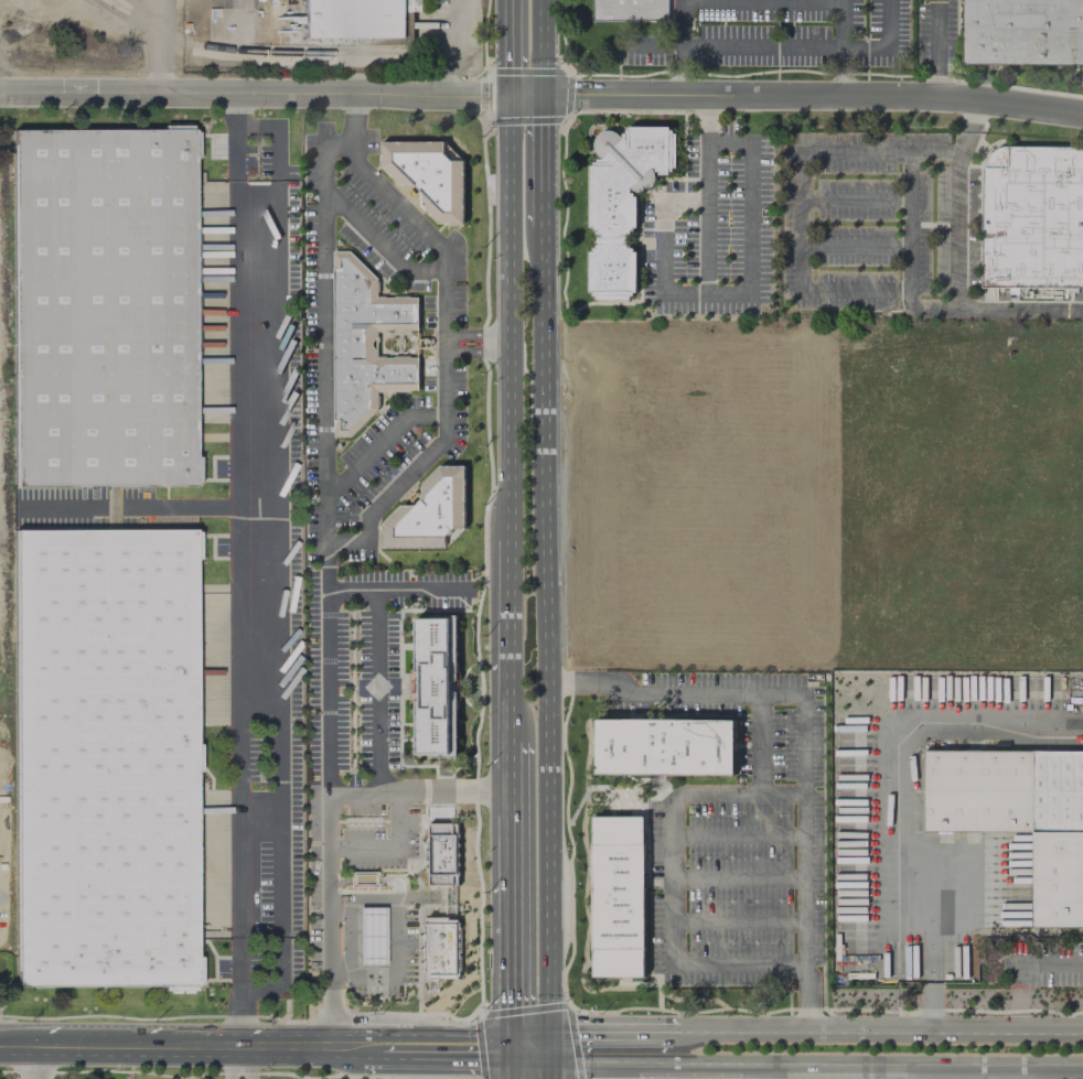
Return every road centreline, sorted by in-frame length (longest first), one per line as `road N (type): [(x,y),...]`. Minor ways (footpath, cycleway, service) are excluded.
road 1 (residential): [(1082,112),(886,91),(543,95)]
road 2 (secondary): [(550,1048),(573,1059),(1082,1064)]
road 3 (residential): [(508,95),(0,92)]
road 4 (primary): [(508,95),(508,542)]
road 5 (primary): [(547,669),(543,227)]
road 6 (secondary): [(1082,1034),(675,1031)]
road 7 (primary): [(550,1048),(547,669)]
road 8 (primary): [(508,744),(510,1053)]
road 9 (secondary): [(675,1031),(572,1029),(550,1048)]
road 10 (primary): [(543,227),(543,95)]
road 11 (secondary): [(383,1051),(510,1053)]
road 12 (secondary): [(0,1049),(127,1050)]
road 13 (primary): [(508,542),(507,669)]

